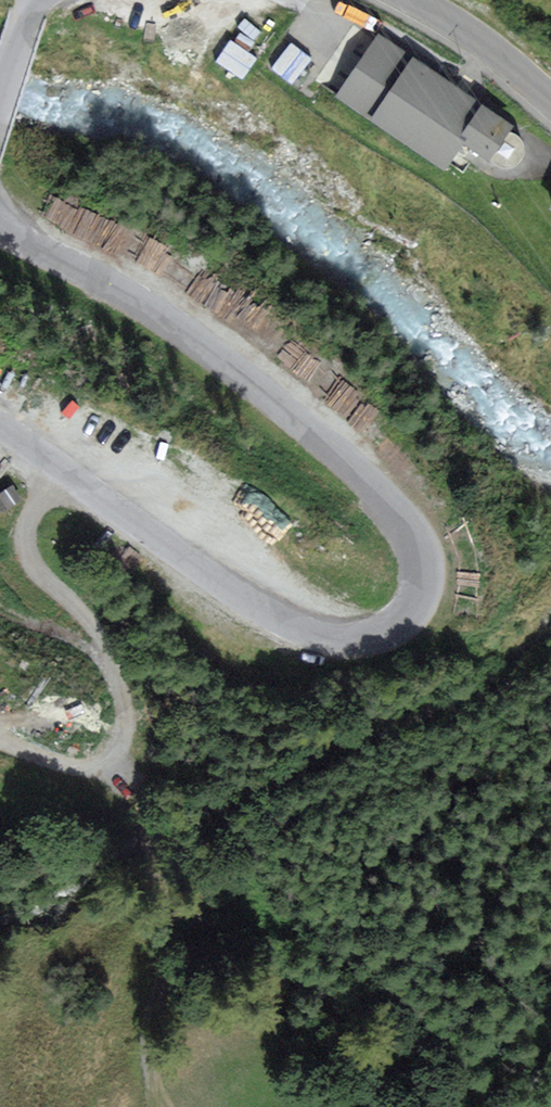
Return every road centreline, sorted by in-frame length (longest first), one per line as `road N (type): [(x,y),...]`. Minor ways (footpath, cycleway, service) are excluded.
road 1 (unclassified): [(0,219),(26,244),(203,344),(361,477),(413,540),(419,579),(413,600),(399,618),(352,639),(295,626),(222,586),(0,425)]
road 2 (track): [(106,764),(144,821),(168,913),(152,1034),(152,1106)]
road 3 (unclassified): [(550,99),(419,0)]
road 4 (unclassified): [(41,0),(0,115)]

